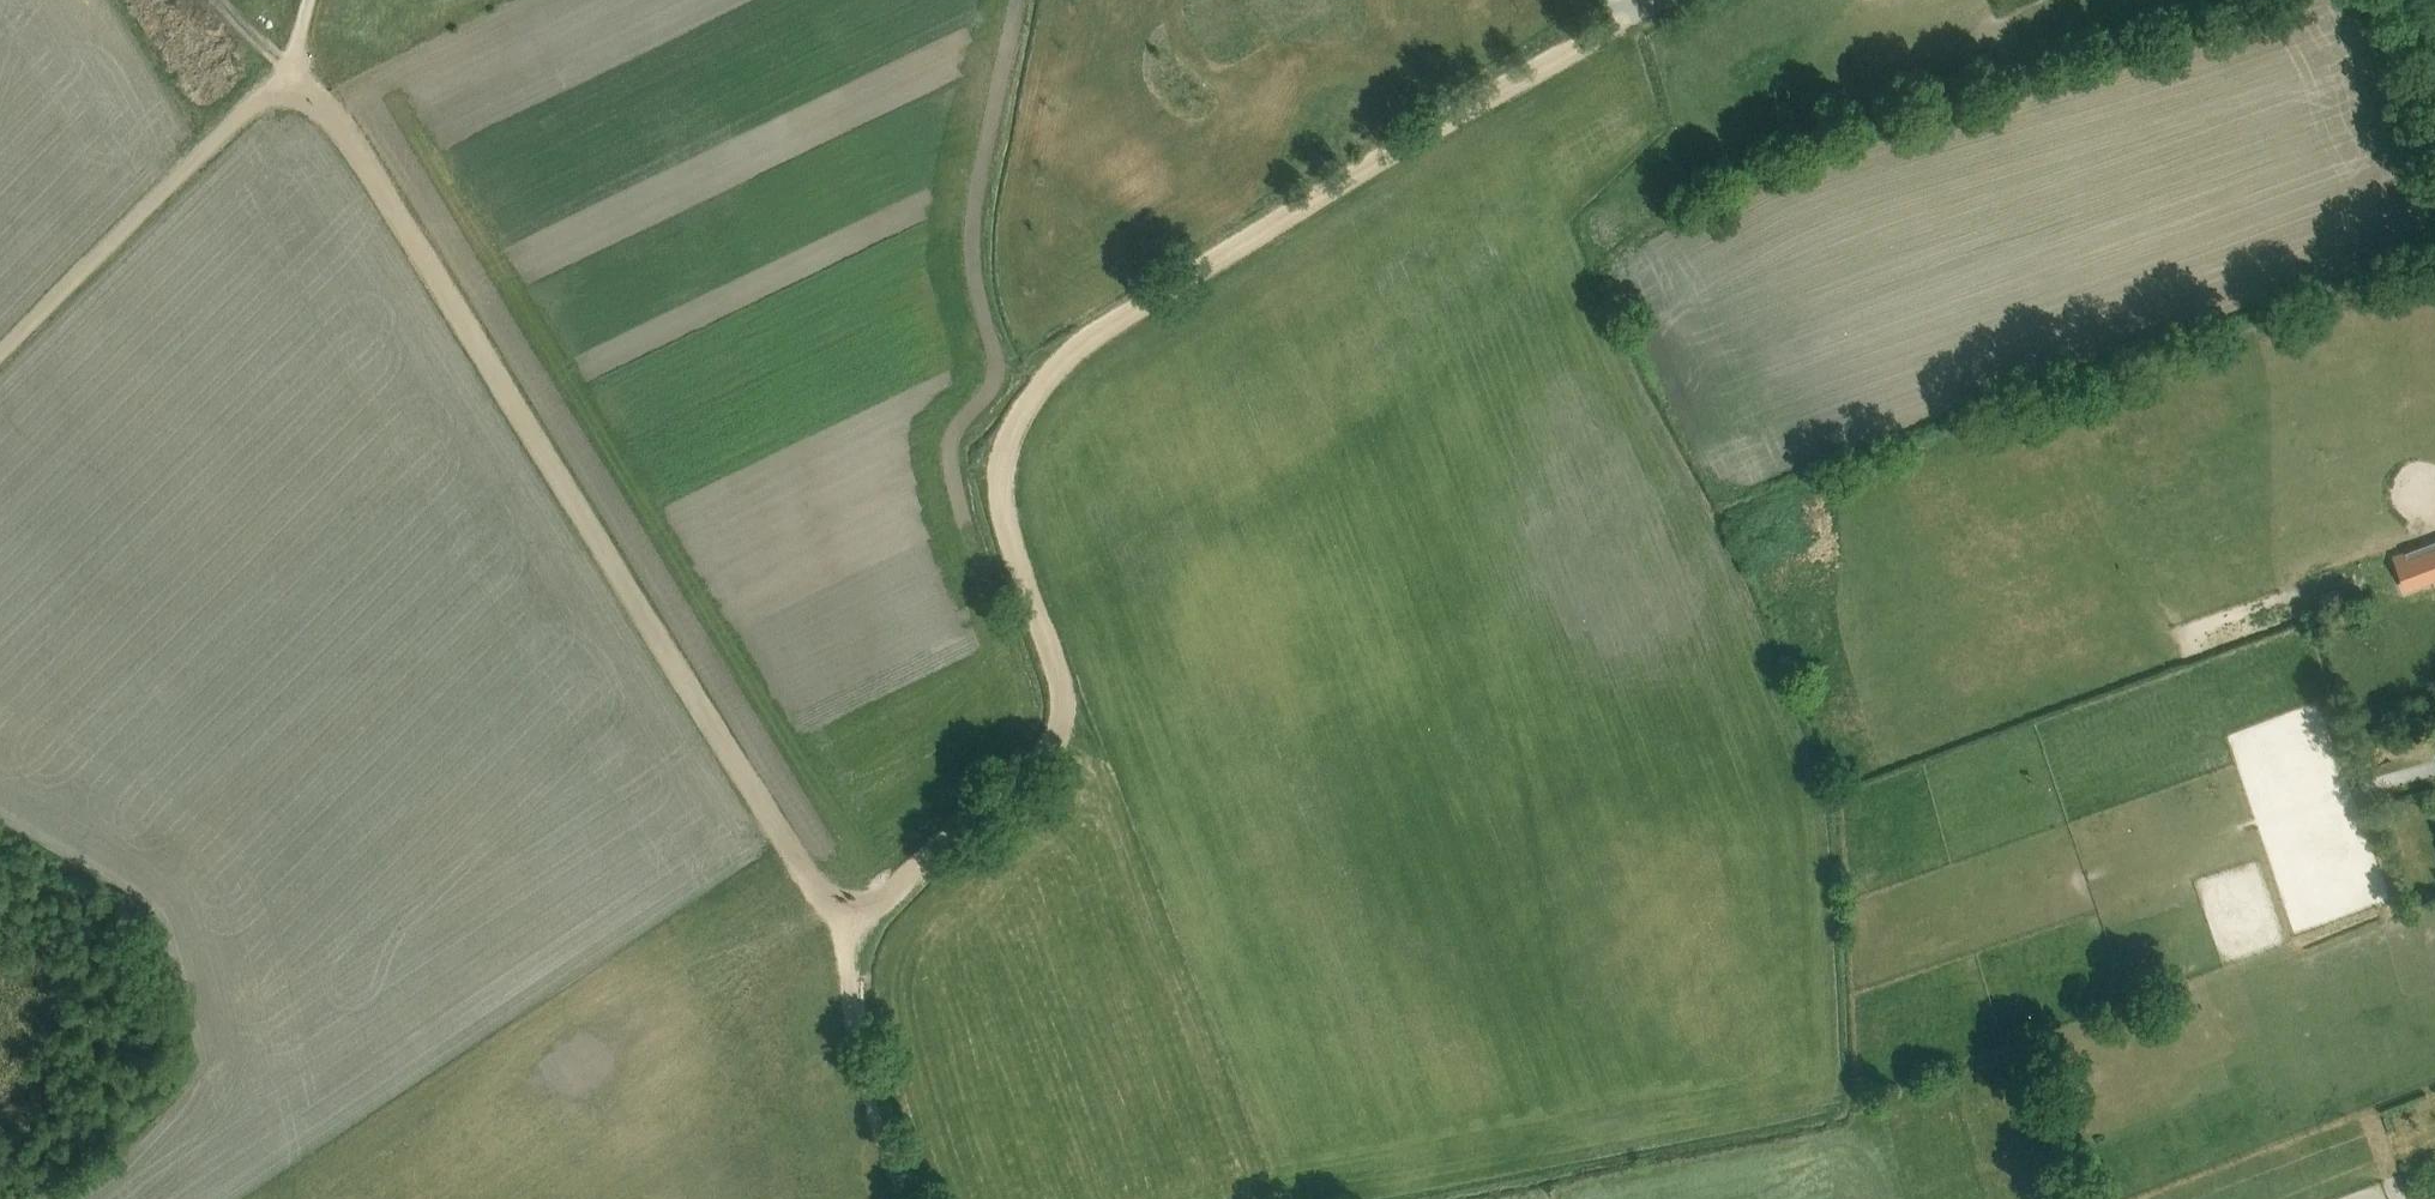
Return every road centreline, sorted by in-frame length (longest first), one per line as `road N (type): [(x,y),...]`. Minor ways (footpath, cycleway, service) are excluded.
road 1 (track): [(844,930),(1047,757),(1058,723),(1053,681),(1002,511),(1000,475),(1026,402),(1057,365),(1087,337),(1632,14)]
road 2 (track): [(295,63),(844,930)]
road 3 (track): [(0,351),(295,63)]
road 4 (track): [(844,930),(865,1098),(900,1198)]

